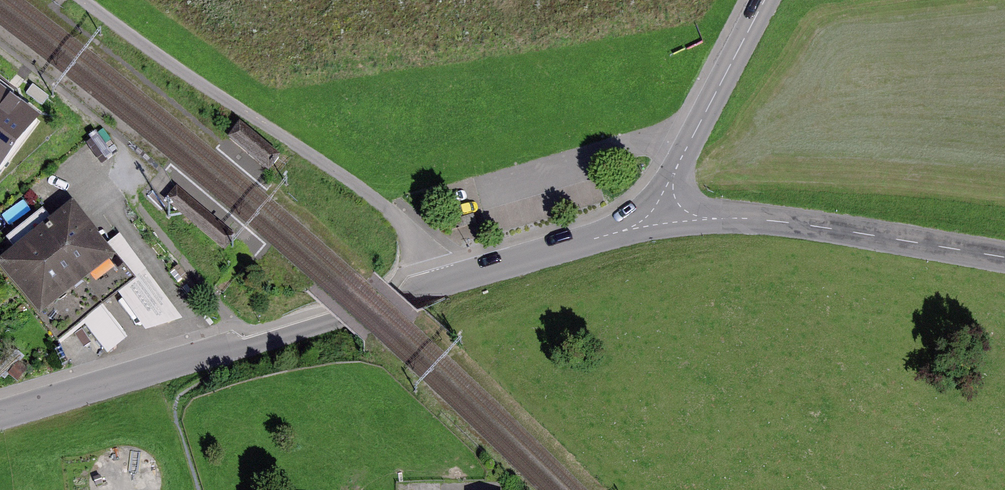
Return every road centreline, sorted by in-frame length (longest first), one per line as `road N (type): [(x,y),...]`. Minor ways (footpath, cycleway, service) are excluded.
road 1 (tertiary): [(667,210),(632,228),(249,347),(0,416)]
road 2 (track): [(438,284),(416,240),(377,202),(83,0)]
road 3 (tertiary): [(1004,257),(667,210)]
road 4 (tertiary): [(667,210),(674,172),(764,0)]

